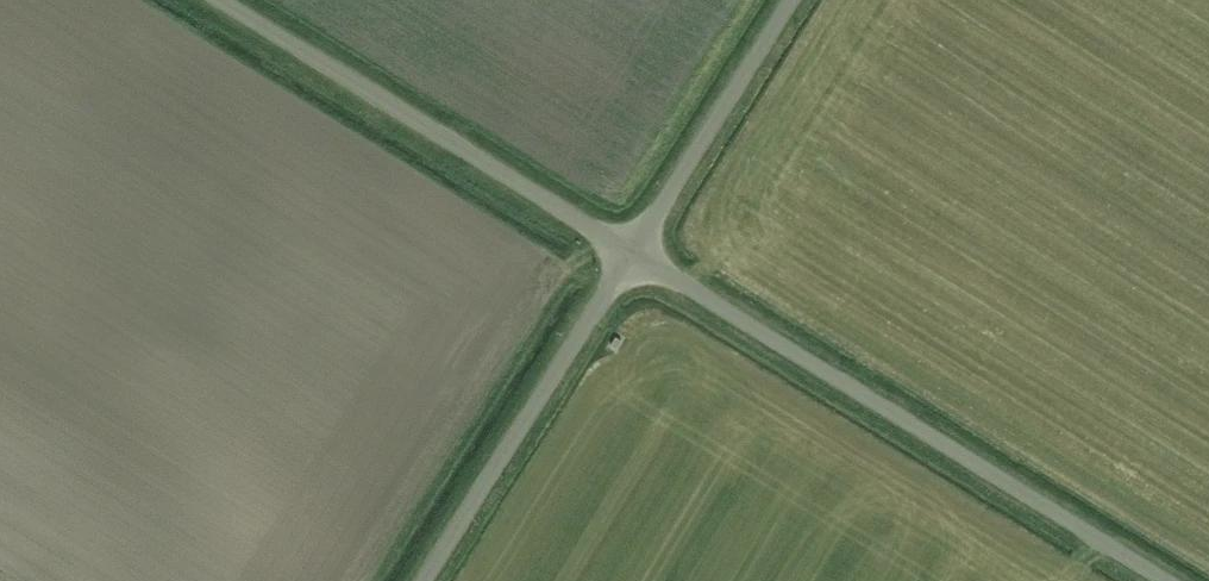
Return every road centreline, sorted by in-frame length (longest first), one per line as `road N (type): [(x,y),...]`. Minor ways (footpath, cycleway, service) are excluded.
road 1 (unclassified): [(1169,580),(642,253)]
road 2 (unclassified): [(642,253),(227,0)]
road 3 (unclassified): [(434,580),(642,253)]
road 4 (unclassified): [(642,253),(801,0)]

